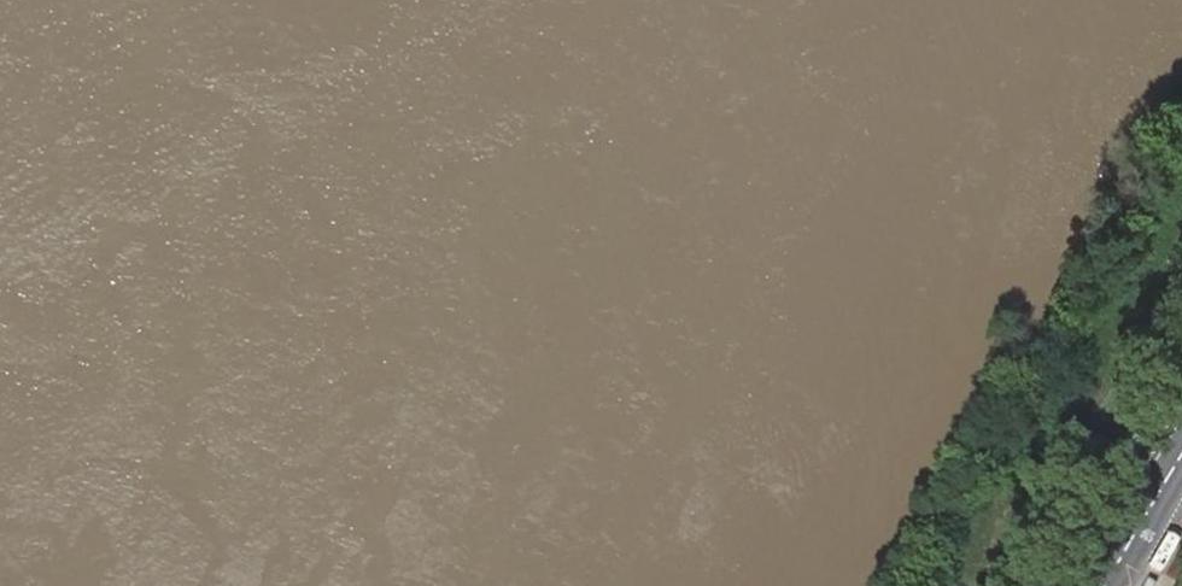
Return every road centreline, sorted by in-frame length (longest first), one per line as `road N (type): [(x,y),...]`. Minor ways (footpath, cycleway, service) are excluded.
road 1 (secondary): [(1105,585),(1181,454)]

